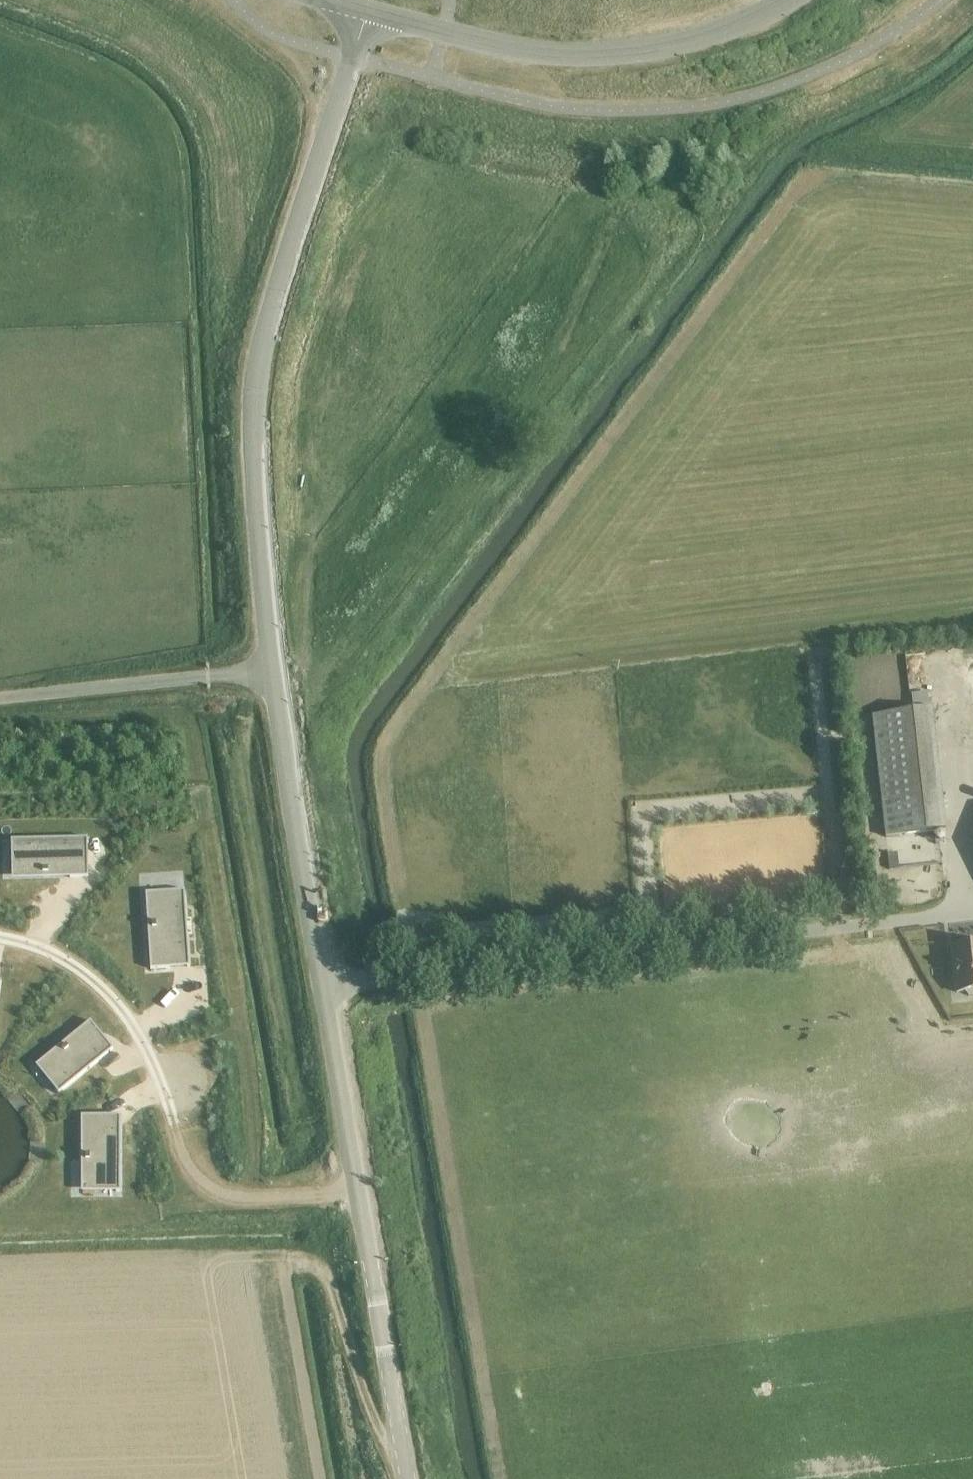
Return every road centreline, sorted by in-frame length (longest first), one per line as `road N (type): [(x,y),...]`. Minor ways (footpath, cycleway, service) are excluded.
road 1 (unclassified): [(407,1478),(270,669),(253,457),(263,330),(364,11)]
road 2 (tertiary): [(364,11),(532,53),(612,55),(710,36),(783,0)]

